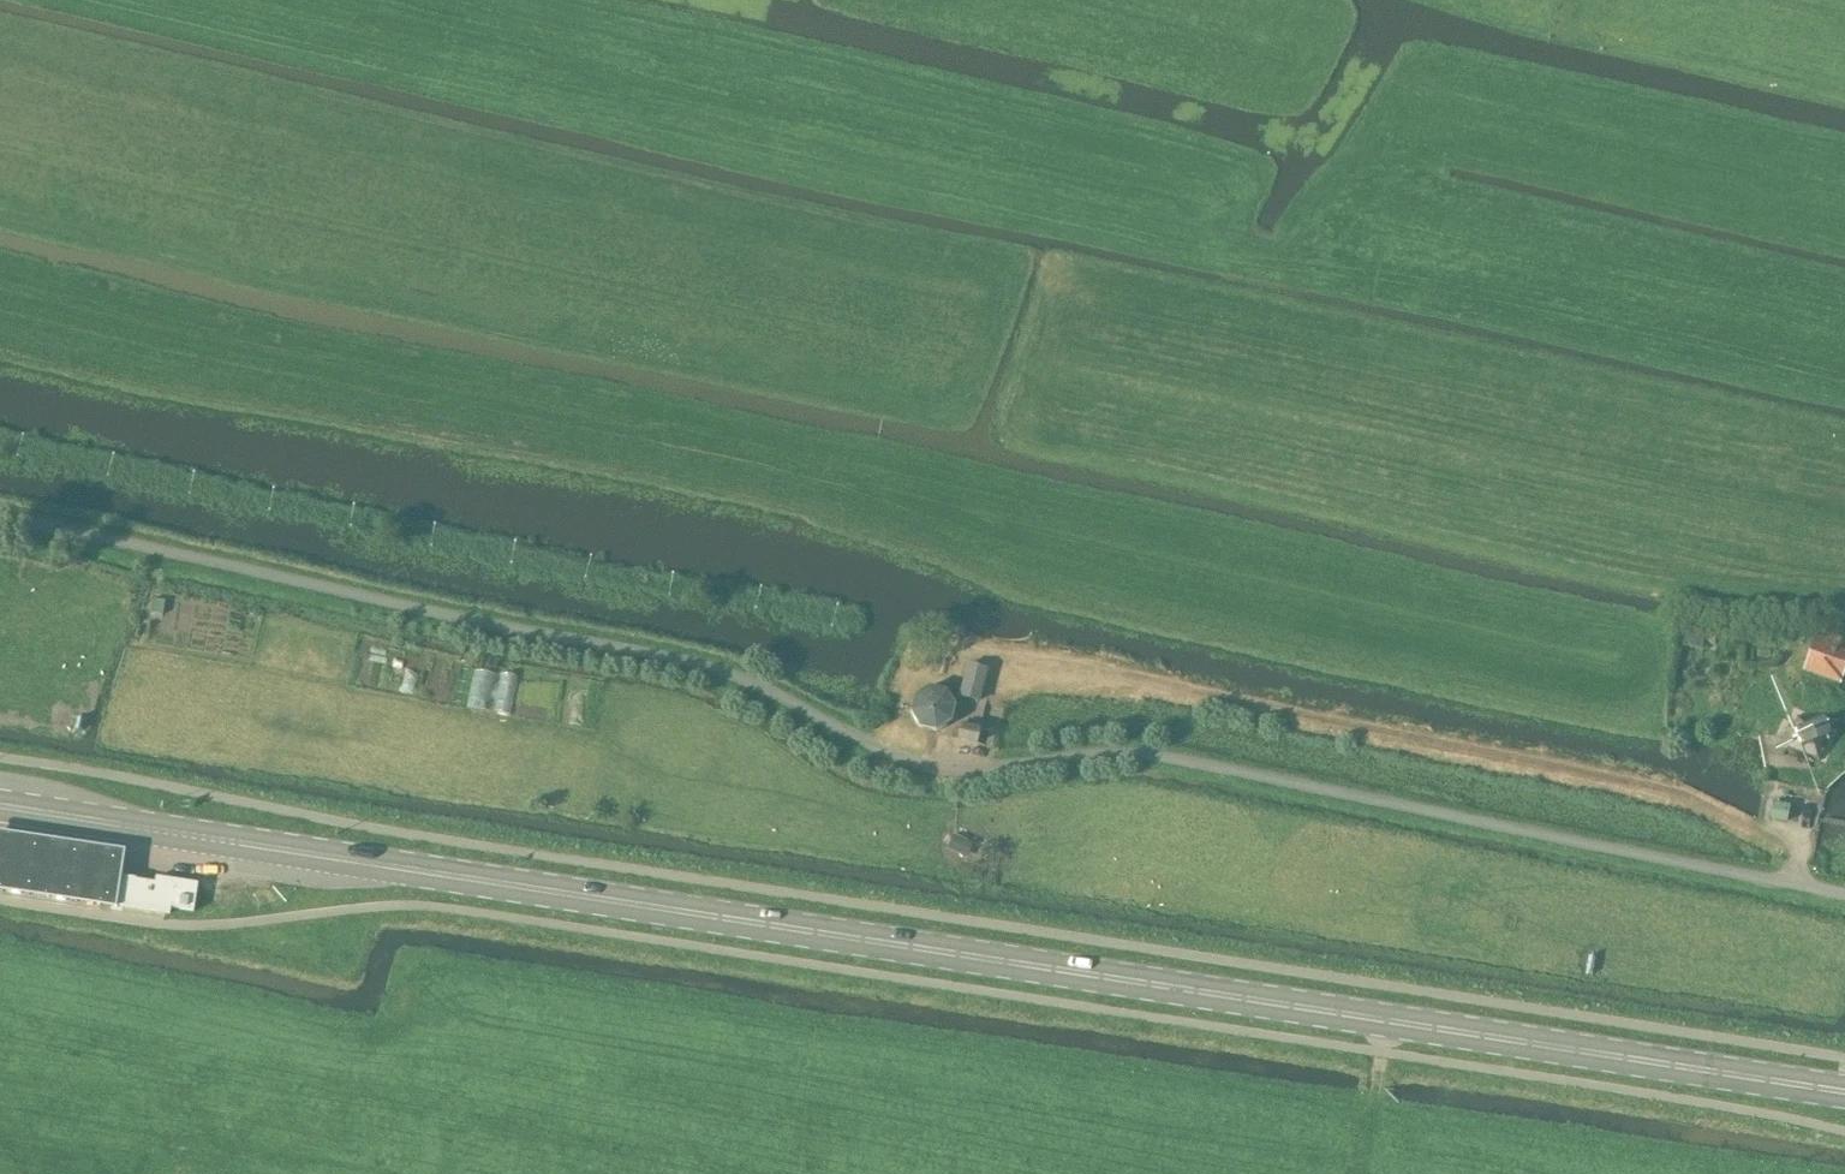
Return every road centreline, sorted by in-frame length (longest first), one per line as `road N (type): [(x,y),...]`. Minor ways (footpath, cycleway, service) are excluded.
road 1 (unclassified): [(1844,895),(1171,757),(1108,752),(967,768),(916,763),(696,663),(0,516)]
road 2 (primary): [(1844,1092),(0,805)]

